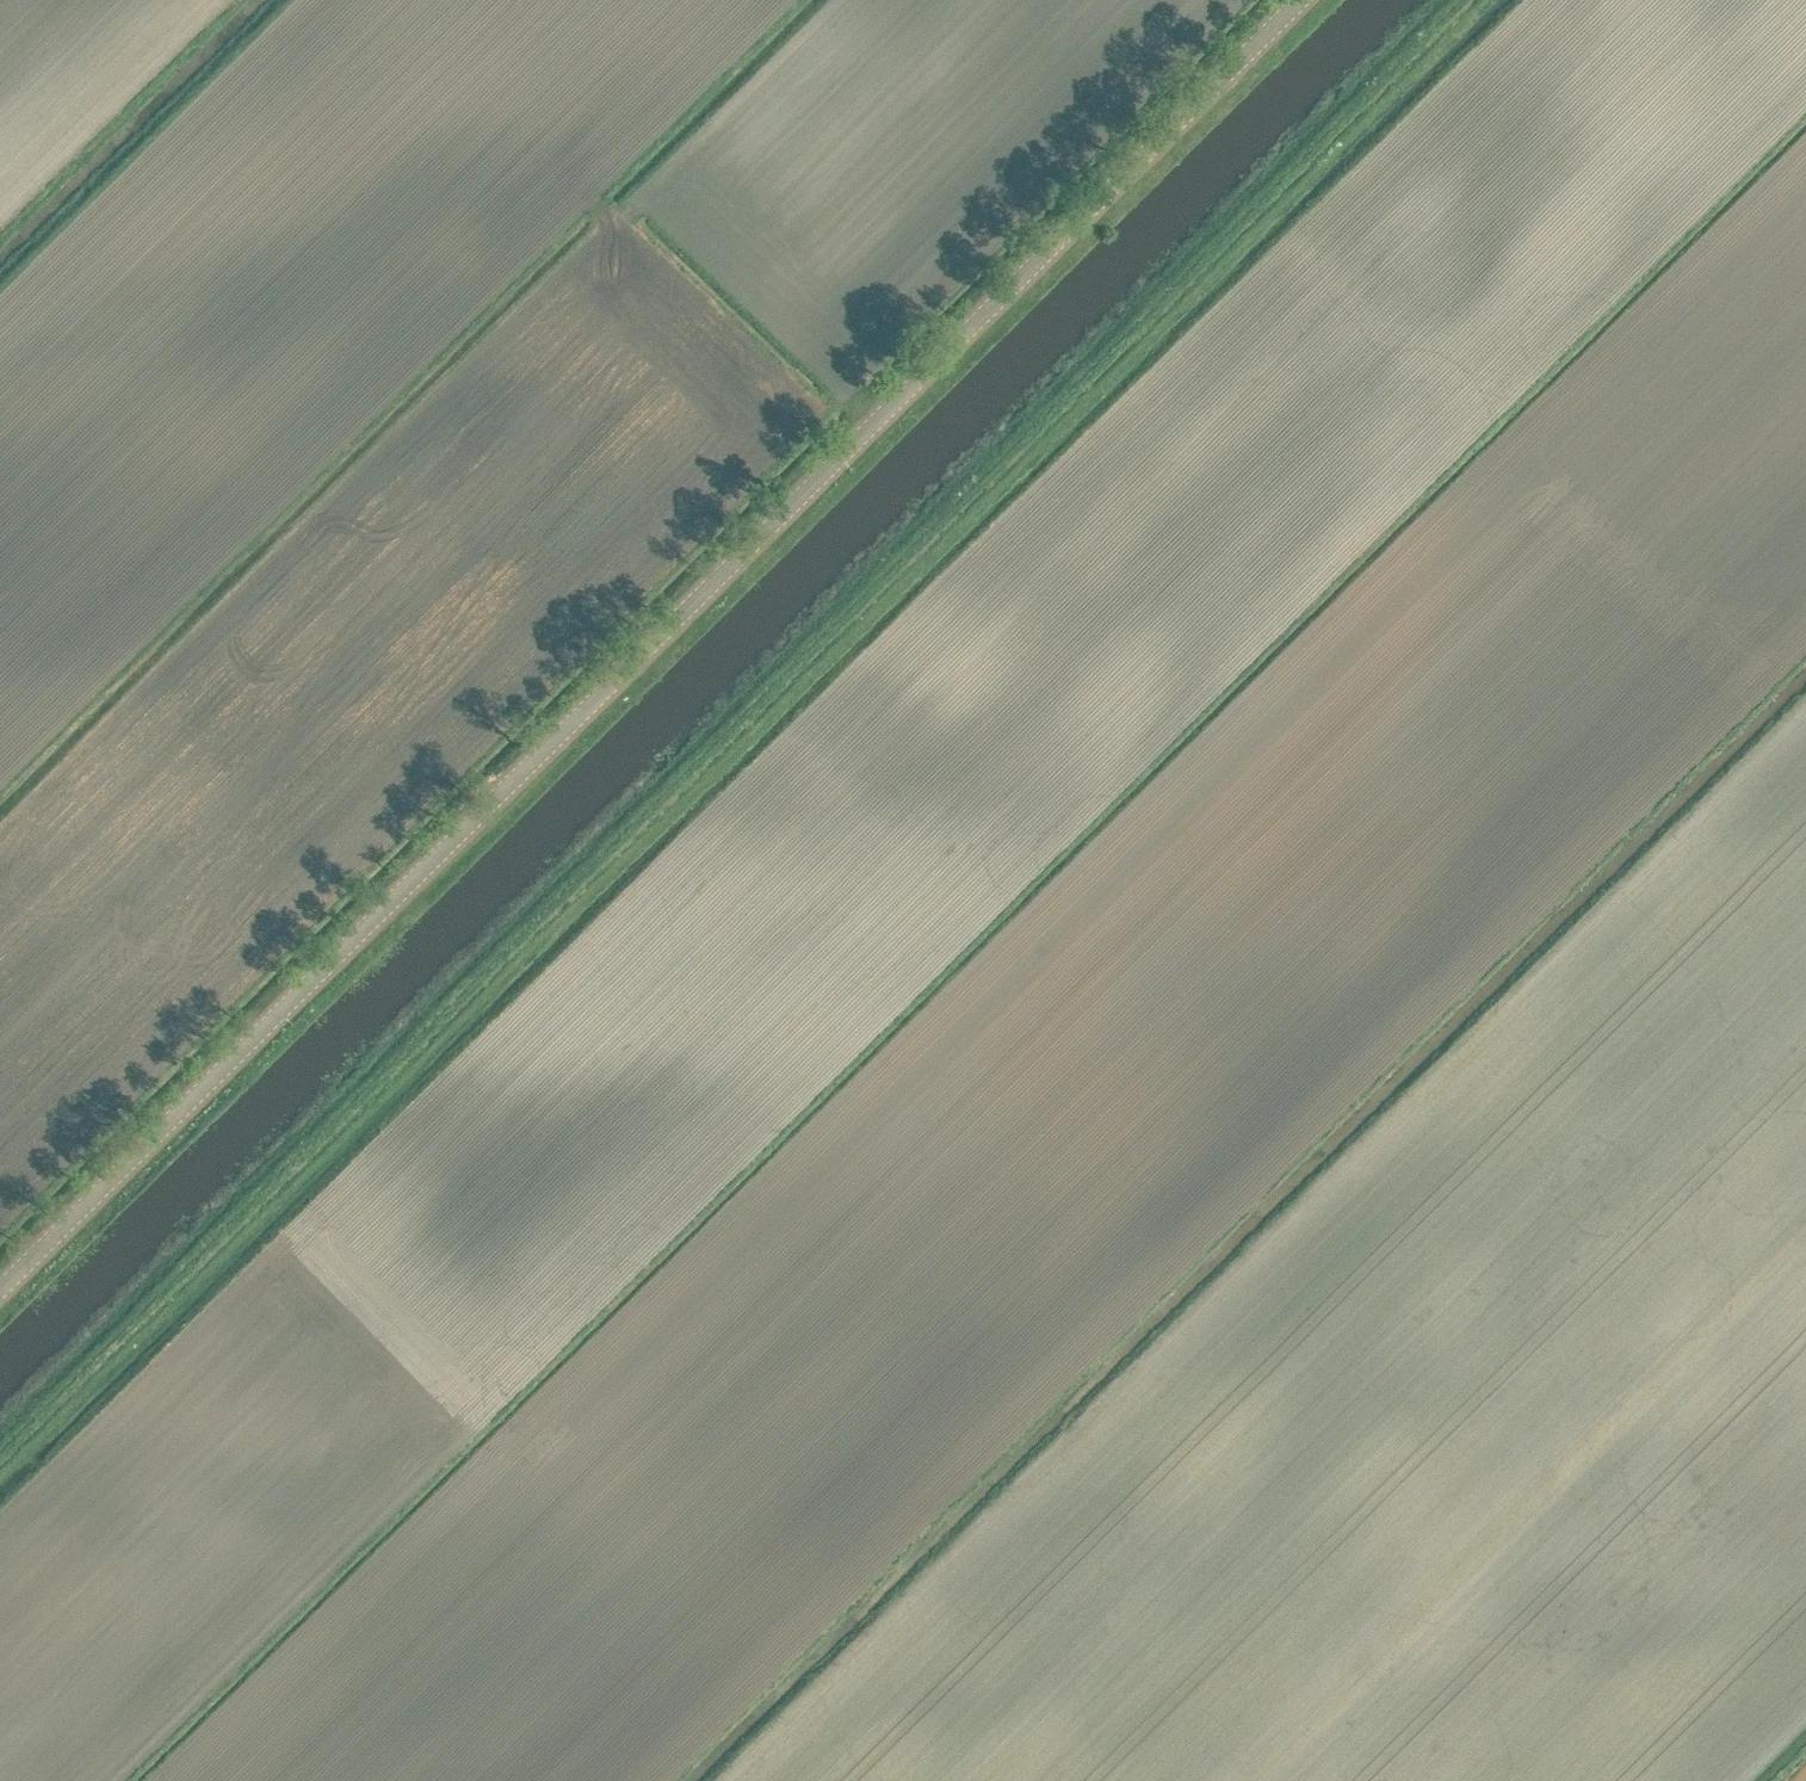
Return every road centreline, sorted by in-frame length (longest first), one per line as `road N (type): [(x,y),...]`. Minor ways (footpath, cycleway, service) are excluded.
road 1 (tertiary): [(0,1294),(1307,0)]

